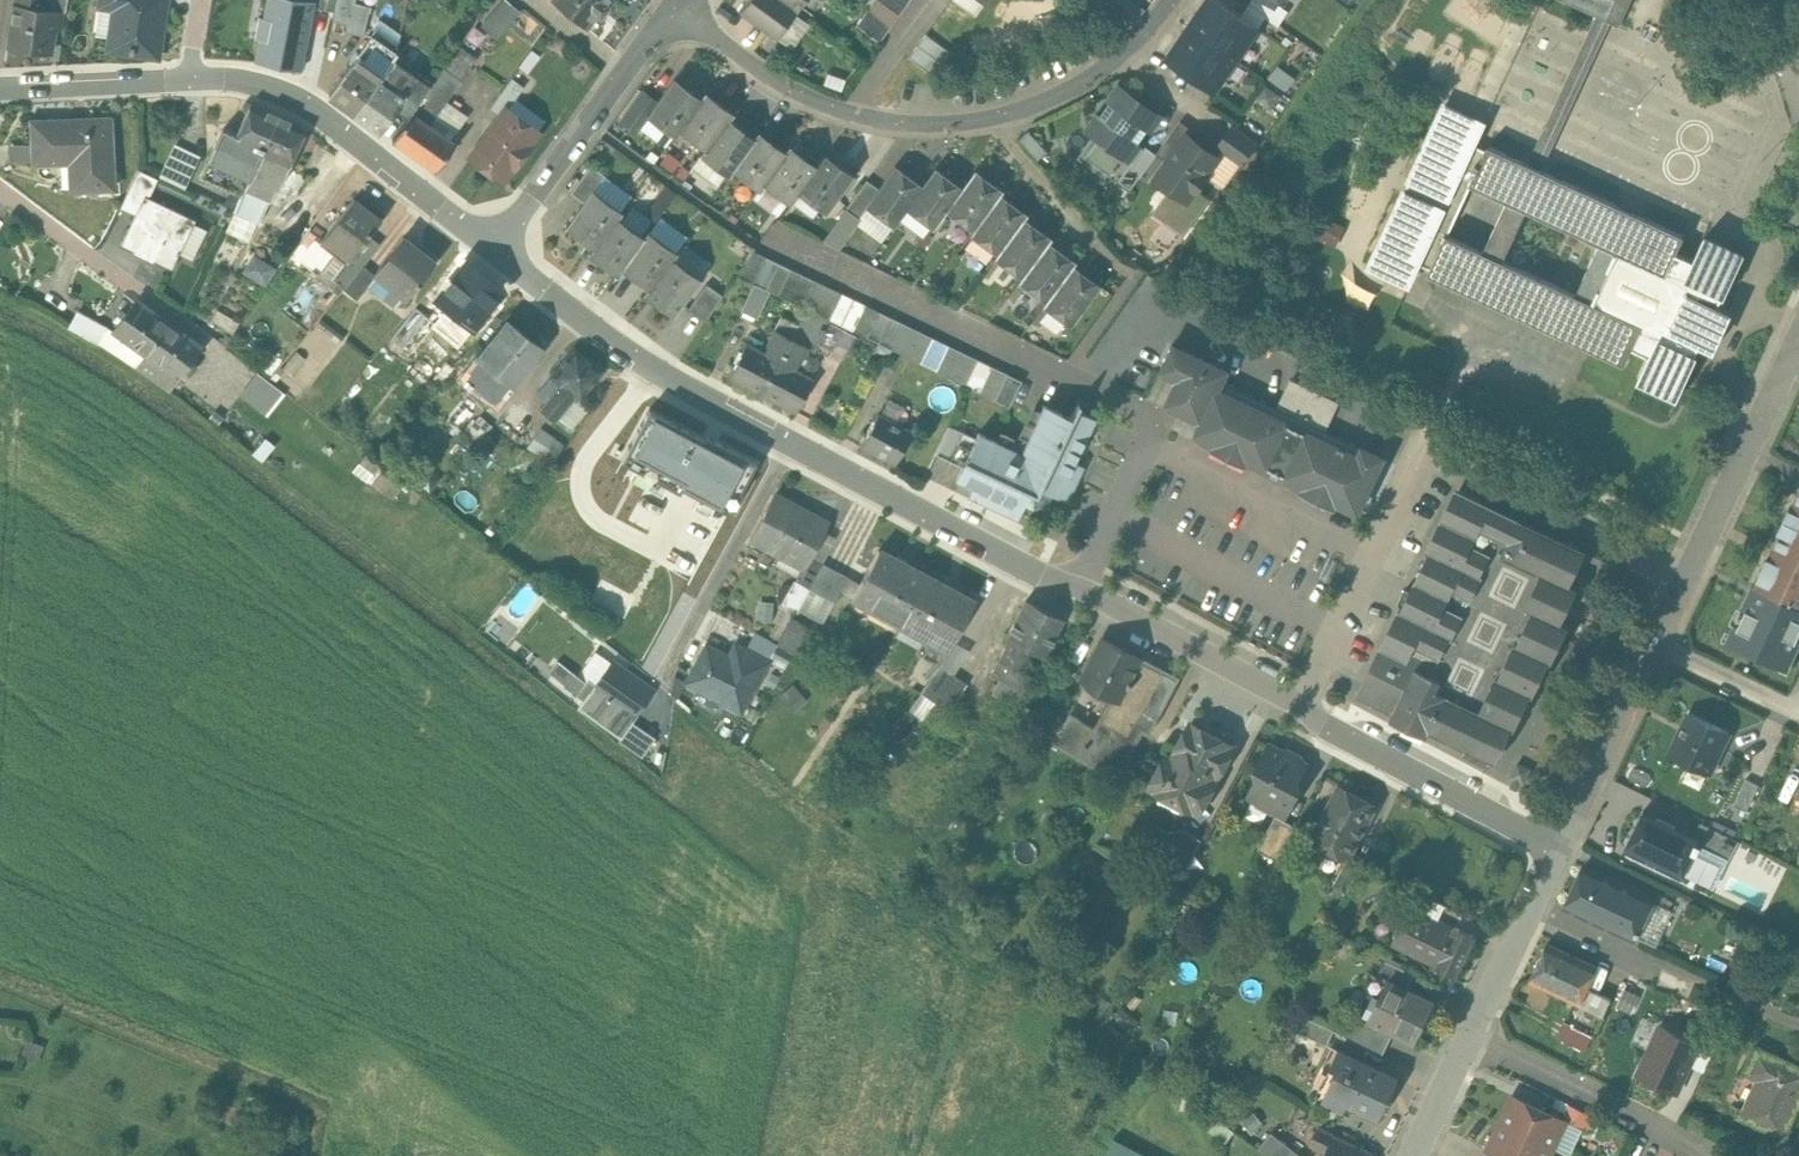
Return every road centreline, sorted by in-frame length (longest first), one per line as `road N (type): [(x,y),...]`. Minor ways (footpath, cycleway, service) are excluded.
road 1 (residential): [(1075,598),(1155,444),(1153,413),(781,235)]
road 2 (residential): [(1174,0),(1138,41),(1087,78),(1004,109),(901,122),(855,117),(811,100),(674,7)]
road 3 (residential): [(1553,854),(1075,598)]
road 4 (residential): [(497,245),(287,89),(242,76),(191,77)]
road 5 (residential): [(788,444),(664,377),(497,245)]
road 6 (unclassified): [(1798,343),(1651,644)]
road 7 (residential): [(1075,598),(788,444)]
road 8 (residential): [(497,245),(674,7)]
road 9 (residential): [(1470,1037),(1715,1155)]
road 10 (residential): [(664,676),(788,444)]
road 11 (unclassified): [(1651,644),(1553,854)]
road 12 (unclassified): [(1553,854),(1470,1037)]
road 13 (residential): [(191,77),(0,86)]
road 14 (residential): [(1651,644),(1798,715)]
road 15 (unclassified): [(1470,1037),(1416,1155)]

